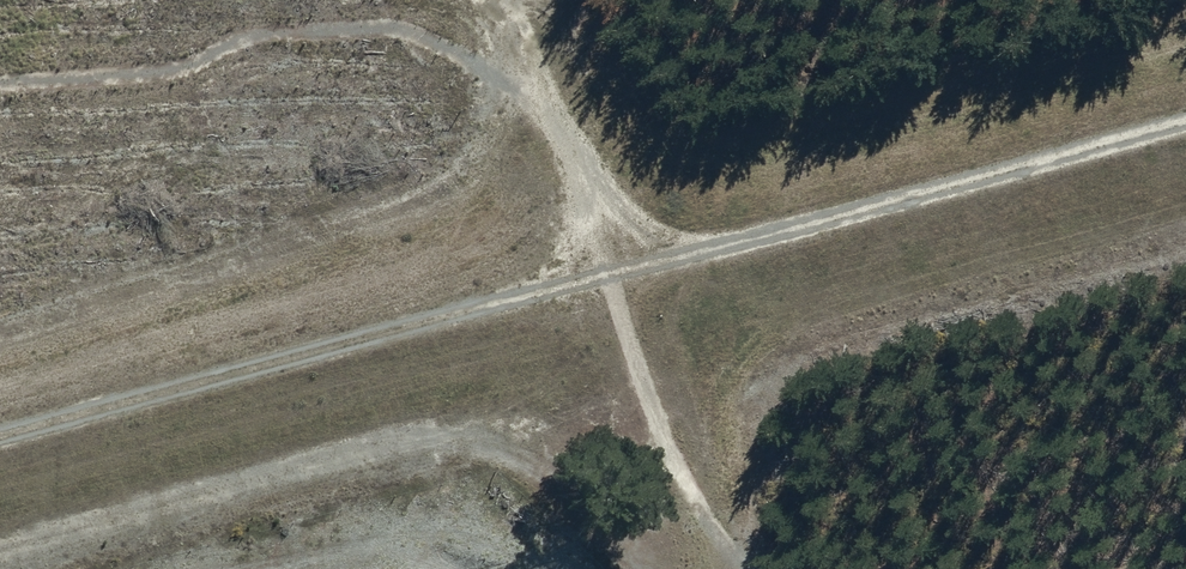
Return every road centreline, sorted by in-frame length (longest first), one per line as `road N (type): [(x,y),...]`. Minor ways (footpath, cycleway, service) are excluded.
road 1 (track): [(0,435),(1185,117)]
road 2 (track): [(504,0),(702,568)]

